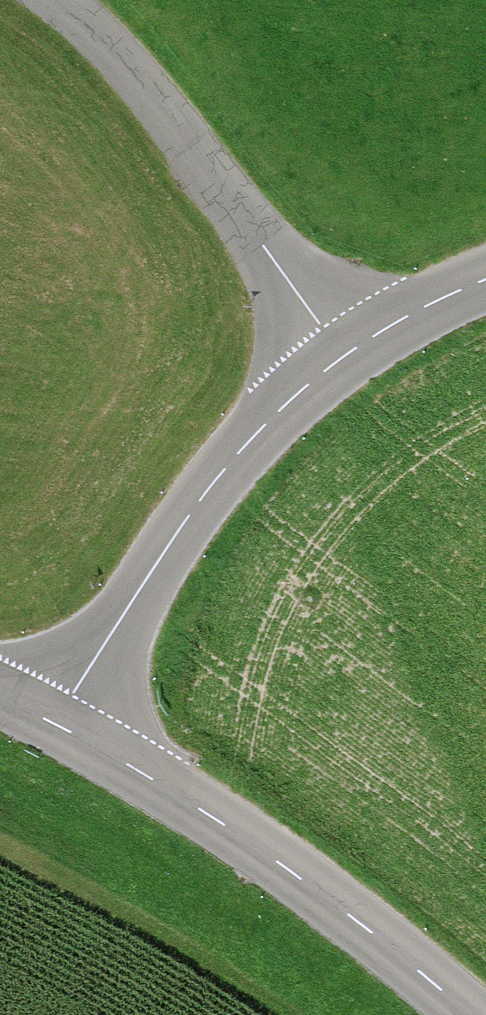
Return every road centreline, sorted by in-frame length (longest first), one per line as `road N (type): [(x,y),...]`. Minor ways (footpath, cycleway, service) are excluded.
road 1 (tertiary): [(58,724),(252,845),(464,1014)]
road 2 (tertiary): [(58,724),(186,518),(267,423),(346,354)]
road 3 (unclassified): [(65,0),(111,33),(346,354)]
road 4 (tertiary): [(346,354),(485,280)]

